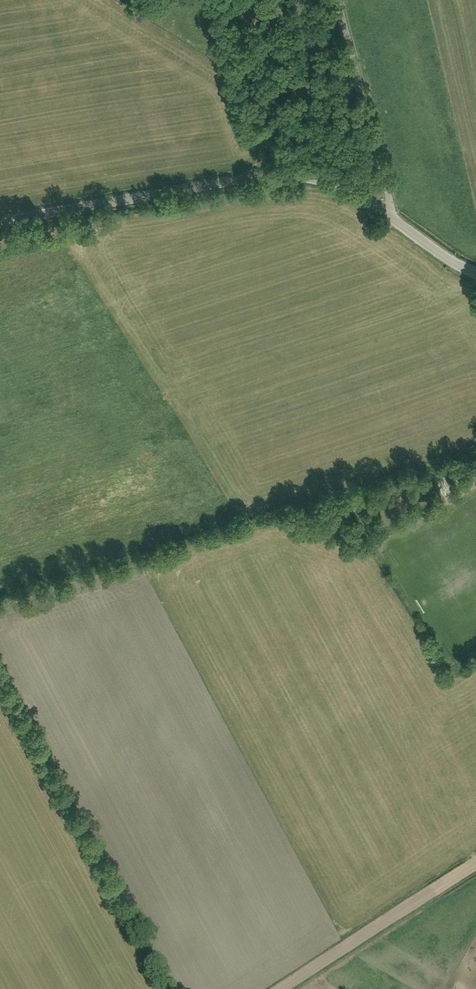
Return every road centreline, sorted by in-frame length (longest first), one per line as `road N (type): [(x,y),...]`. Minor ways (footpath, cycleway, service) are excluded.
road 1 (unclassified): [(475,271),(336,183),(313,178),(231,181),(0,226)]
road 2 (track): [(280,988),(475,864)]

